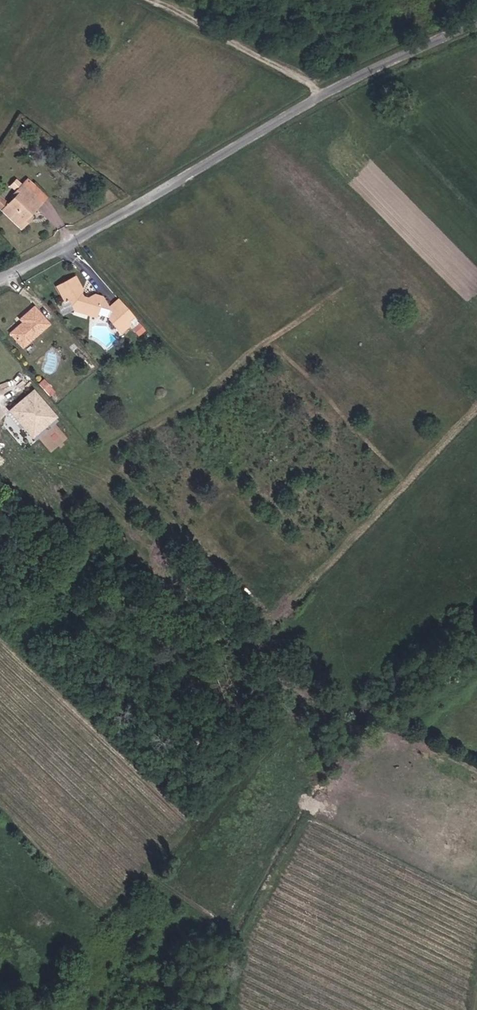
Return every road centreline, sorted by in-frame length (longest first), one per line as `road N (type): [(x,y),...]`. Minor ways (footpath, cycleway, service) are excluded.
road 1 (tertiary): [(476,24),(335,89),(0,278)]

